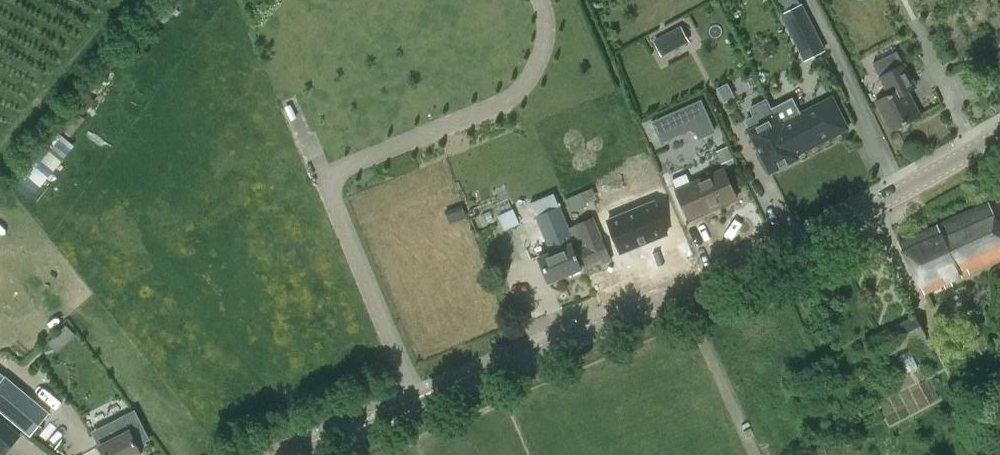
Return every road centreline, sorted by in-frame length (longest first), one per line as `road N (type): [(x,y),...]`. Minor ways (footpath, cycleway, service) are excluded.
road 1 (tertiary): [(999,135),(684,296),(419,404)]
road 2 (residential): [(419,404),(333,199),(337,175),(506,102),(543,51),(543,0)]
road 3 (tertiary): [(419,404),(296,454)]

